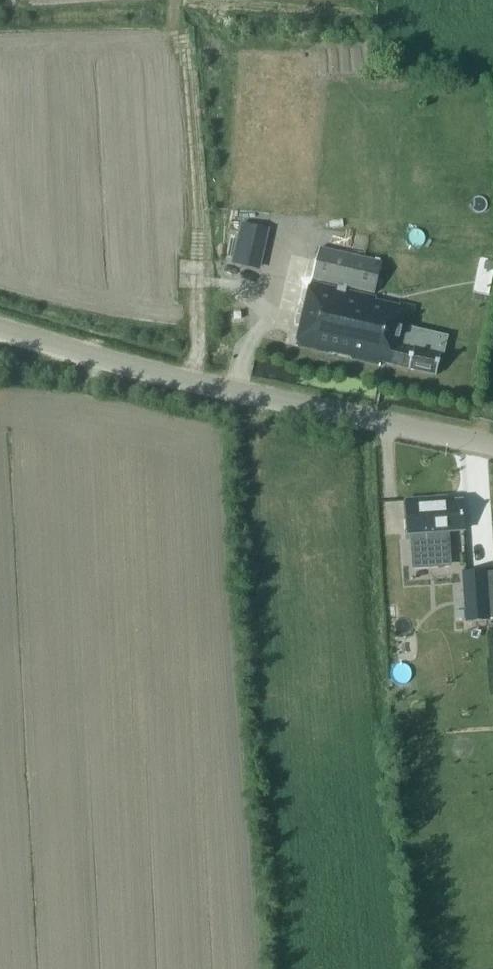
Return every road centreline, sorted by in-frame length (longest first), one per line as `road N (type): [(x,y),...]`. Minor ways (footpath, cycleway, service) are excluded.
road 1 (tertiary): [(492,450),(236,401),(0,330)]

